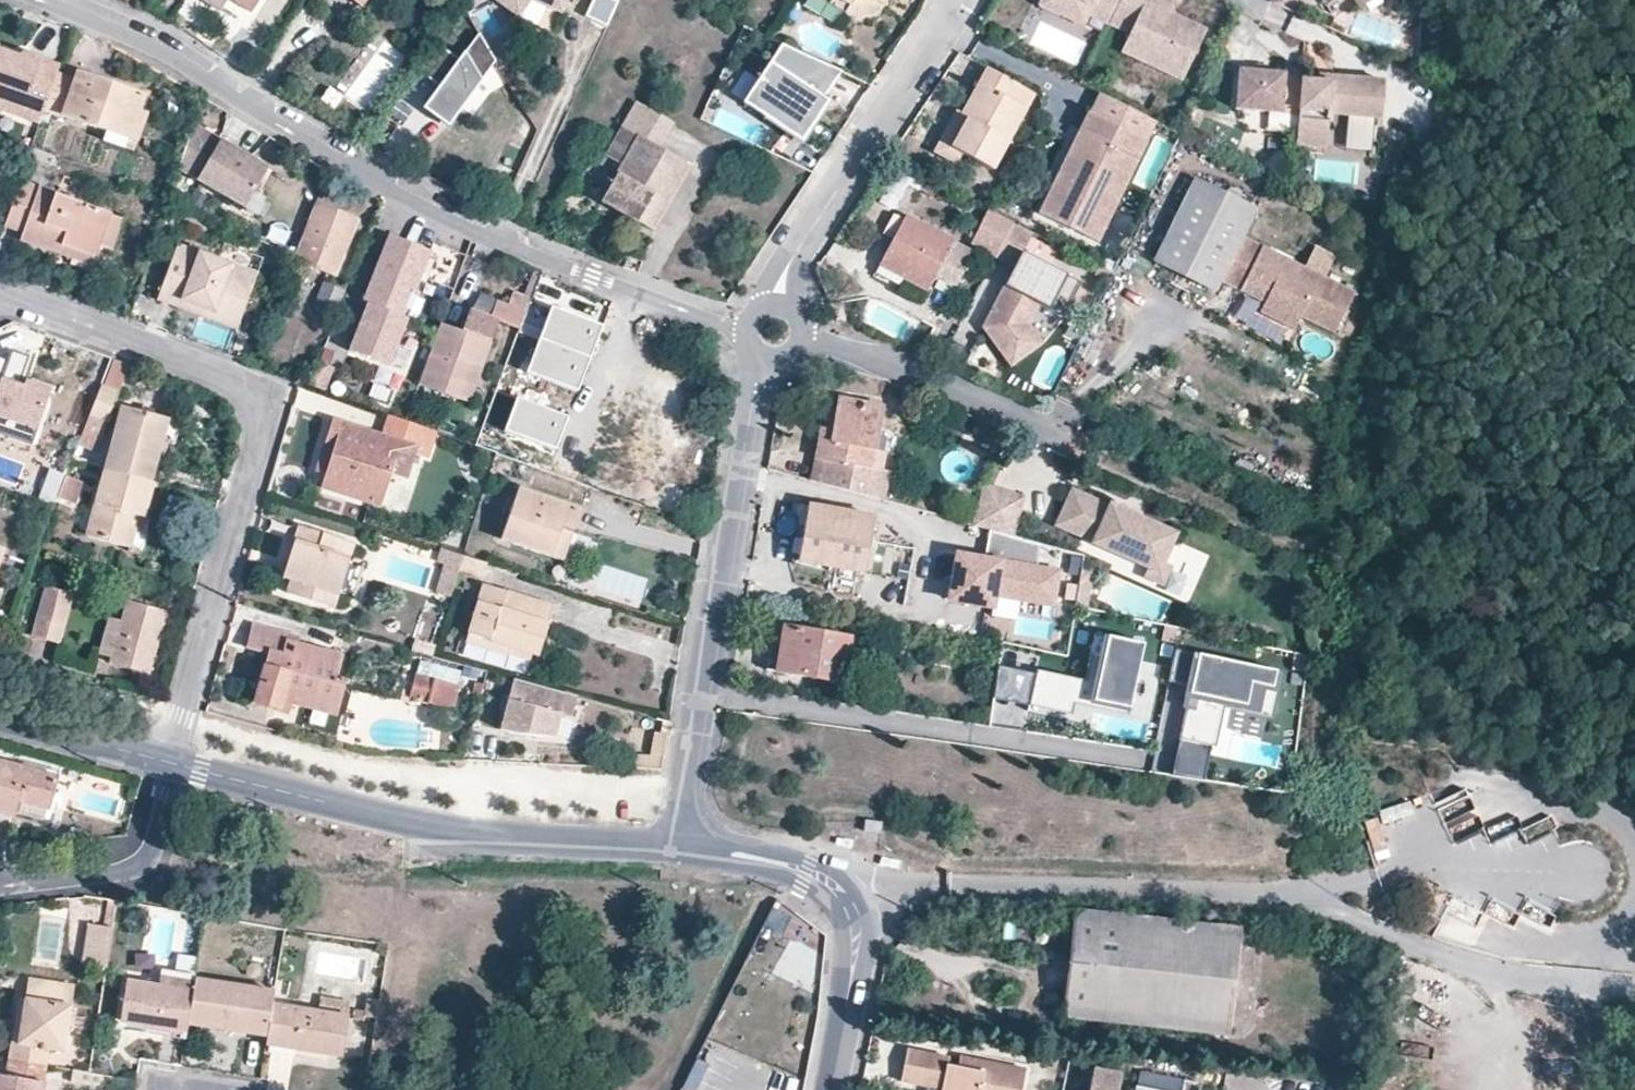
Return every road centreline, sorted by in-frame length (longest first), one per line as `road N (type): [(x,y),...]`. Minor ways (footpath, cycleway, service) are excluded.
road 1 (residential): [(51,0),(145,39),(393,184),(554,262),(747,331)]
road 2 (residential): [(0,297),(235,378),(264,412),(170,764)]
road 3 (residential): [(681,850),(455,843),(170,764)]
road 4 (residential): [(766,358),(752,396),(681,850)]
road 5 (residential): [(830,1089),(854,955),(853,918),(831,882),(740,855),(681,850)]
road 6 (residential): [(966,0),(789,268),(778,303)]
road 7 (unclassified): [(1068,436),(802,337)]
road 8 (residential): [(170,764),(154,834),(131,865),(0,882)]
road 9 (residential): [(170,764),(0,718)]

